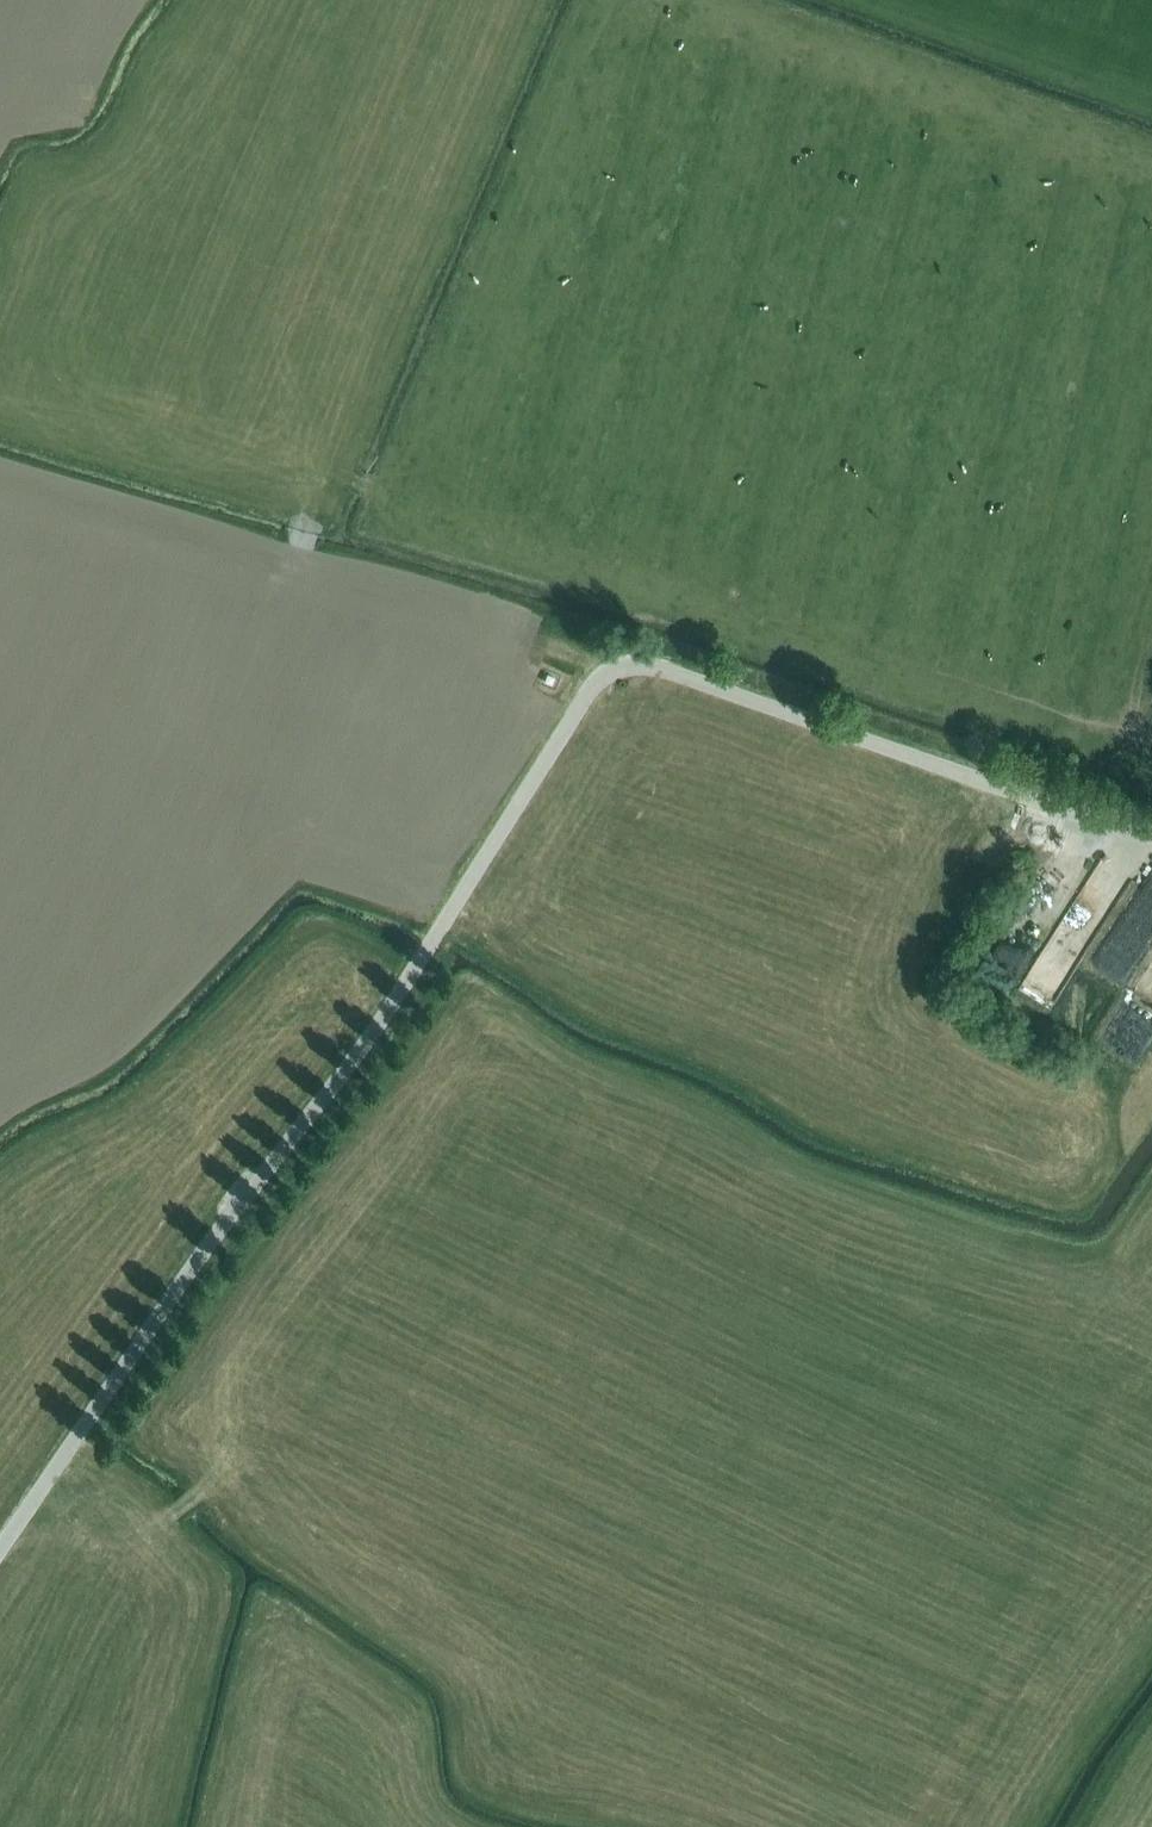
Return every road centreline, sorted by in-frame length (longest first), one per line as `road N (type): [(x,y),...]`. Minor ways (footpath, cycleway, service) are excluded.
road 1 (unclassified): [(0,1548),(220,1227),(383,1016),(602,677),(622,666),(663,667),(1151,835)]

